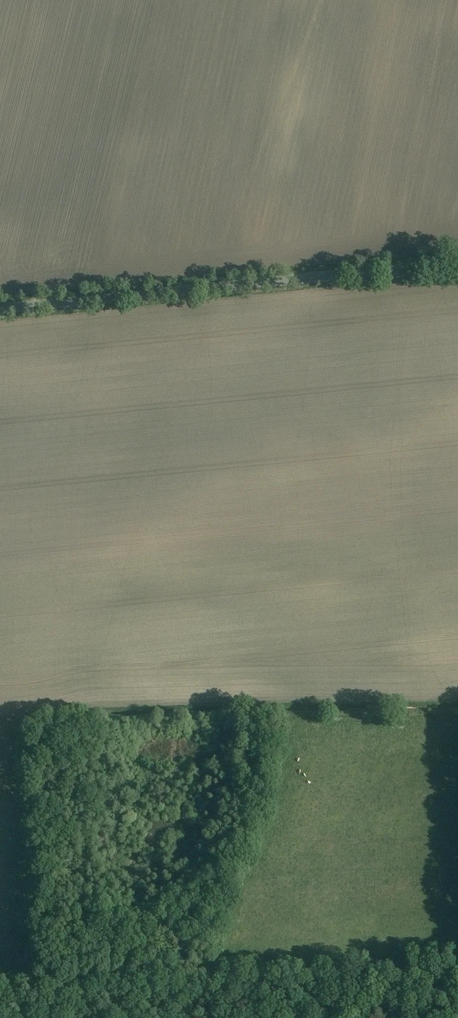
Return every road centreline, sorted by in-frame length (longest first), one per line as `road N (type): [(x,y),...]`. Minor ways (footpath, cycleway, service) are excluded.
road 1 (tertiary): [(457,263),(0,308)]

